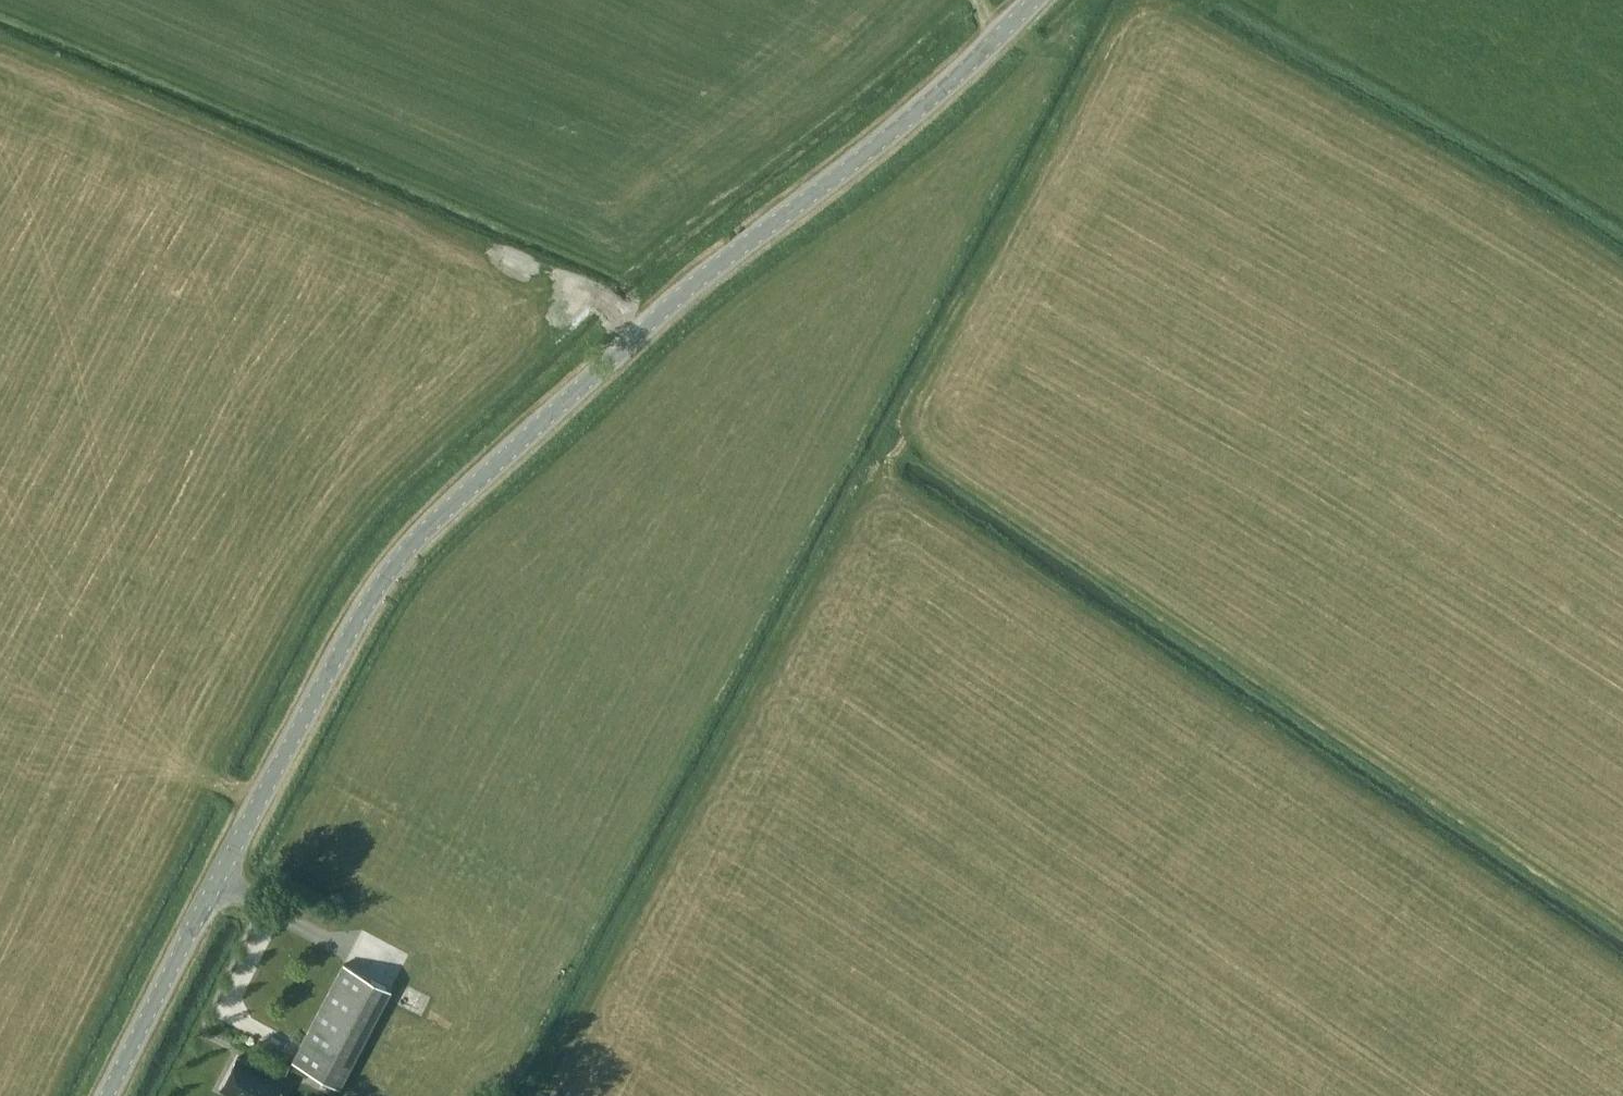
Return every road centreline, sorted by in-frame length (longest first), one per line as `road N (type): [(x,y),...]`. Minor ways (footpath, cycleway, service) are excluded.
road 1 (tertiary): [(108,1095),(325,678),(409,546),(610,360),(917,110),(1035,0)]

